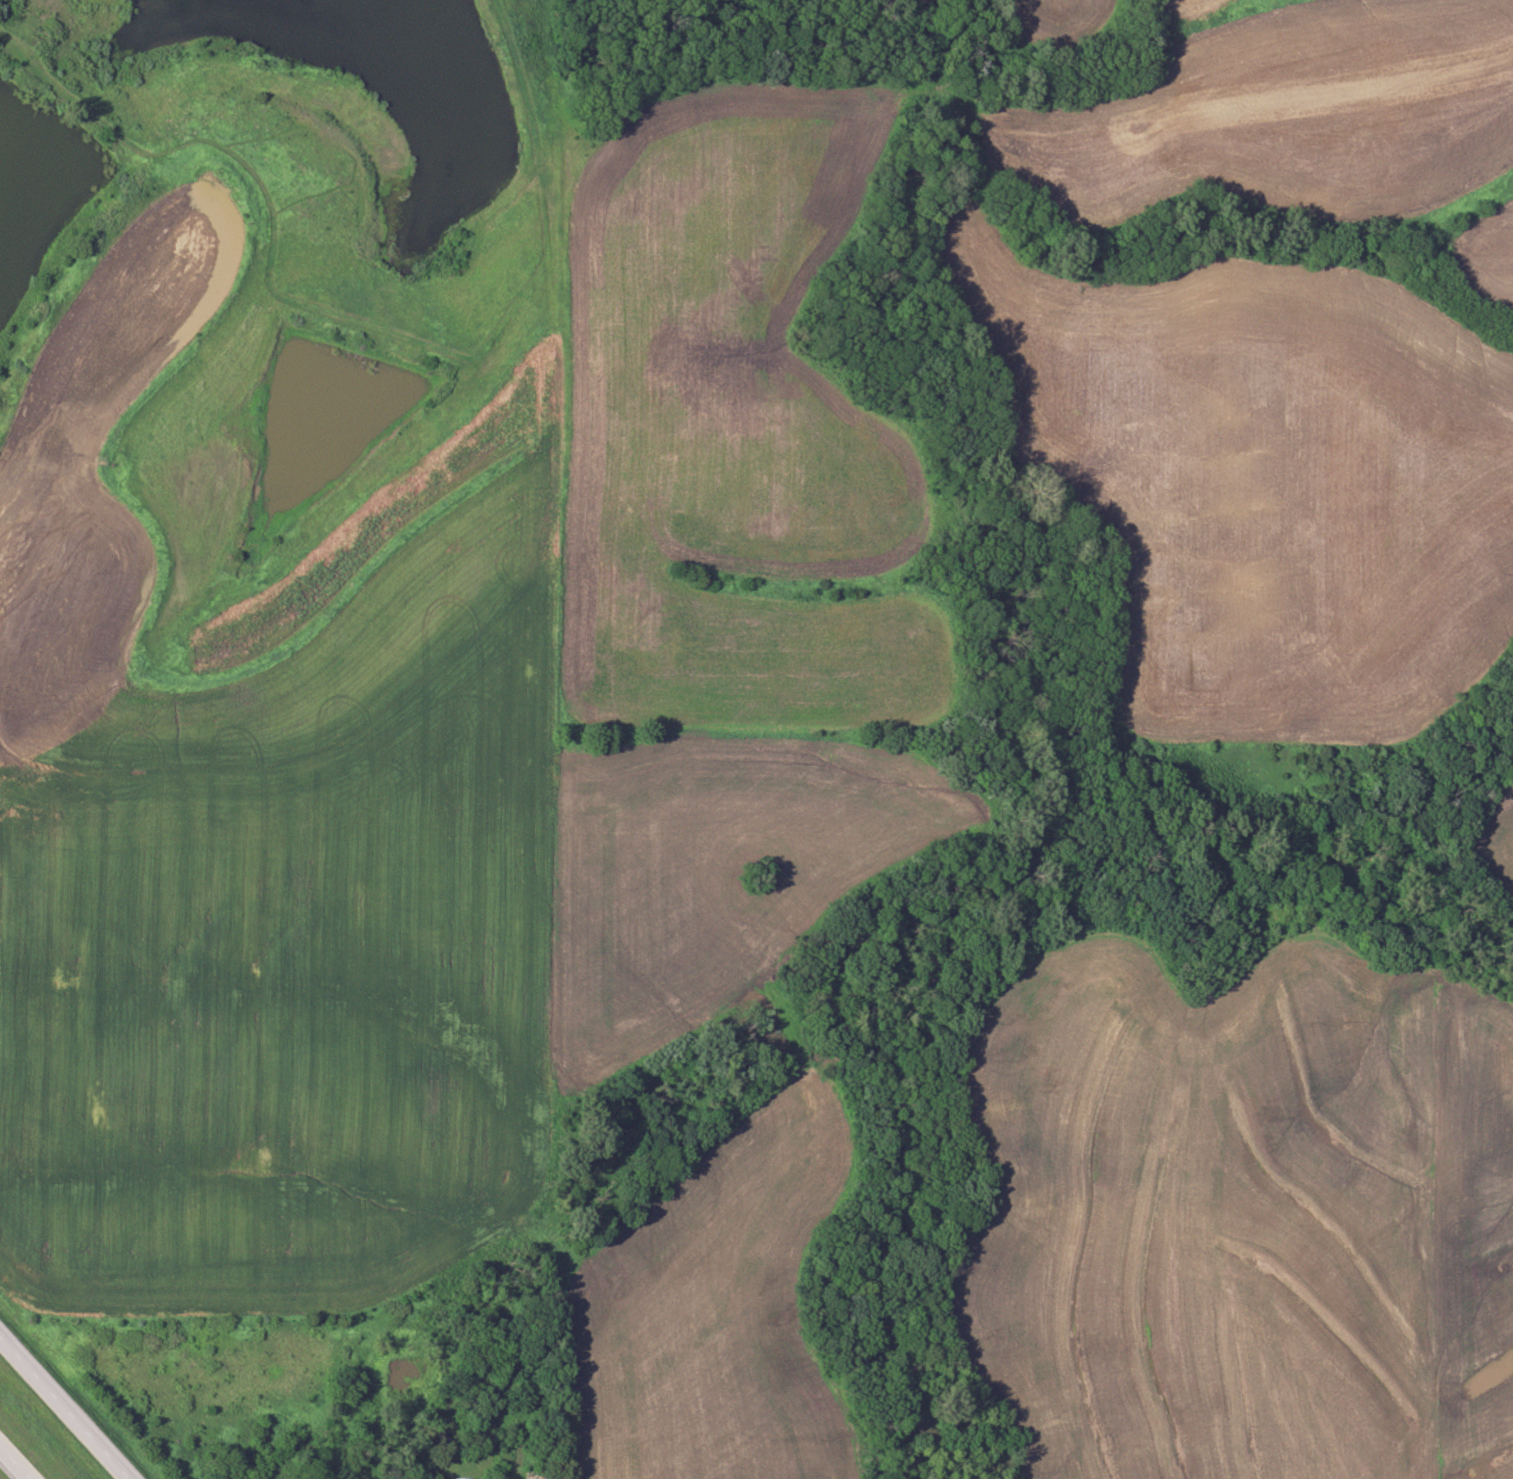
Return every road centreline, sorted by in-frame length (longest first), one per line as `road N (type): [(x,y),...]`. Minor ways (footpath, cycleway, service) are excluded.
road 1 (motorway): [(132,1478),(0,1338)]

